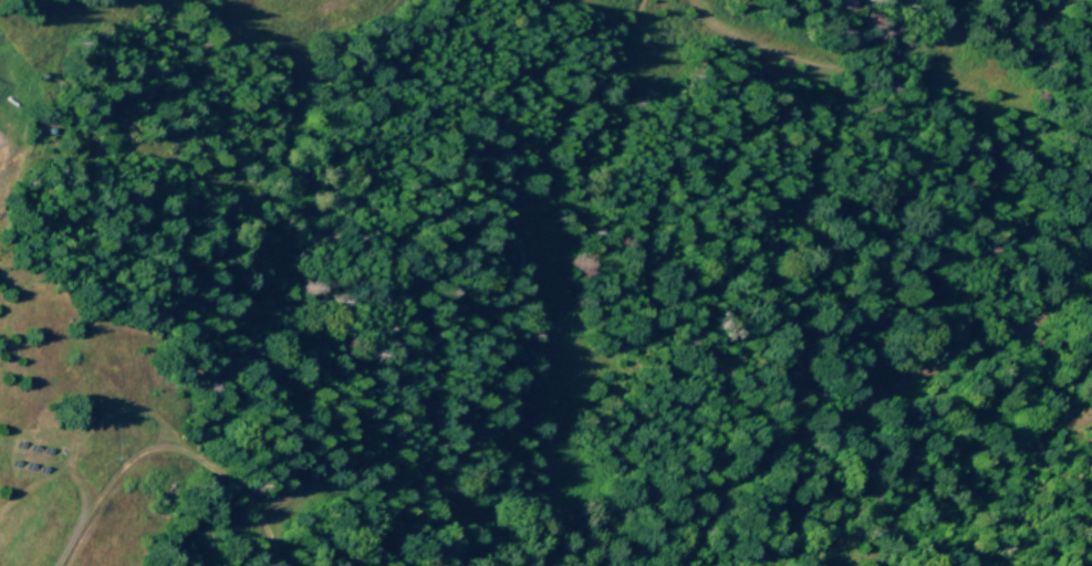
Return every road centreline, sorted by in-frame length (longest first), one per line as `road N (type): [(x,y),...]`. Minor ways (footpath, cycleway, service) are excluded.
road 1 (track): [(671,565),(841,408),(878,384),(998,342),(1038,313),(1091,229)]
road 2 (track): [(1076,0),(832,74),(748,48),(689,0)]
road 3 (track): [(278,565),(227,482),(169,450),(131,460),(113,478),(56,565)]

